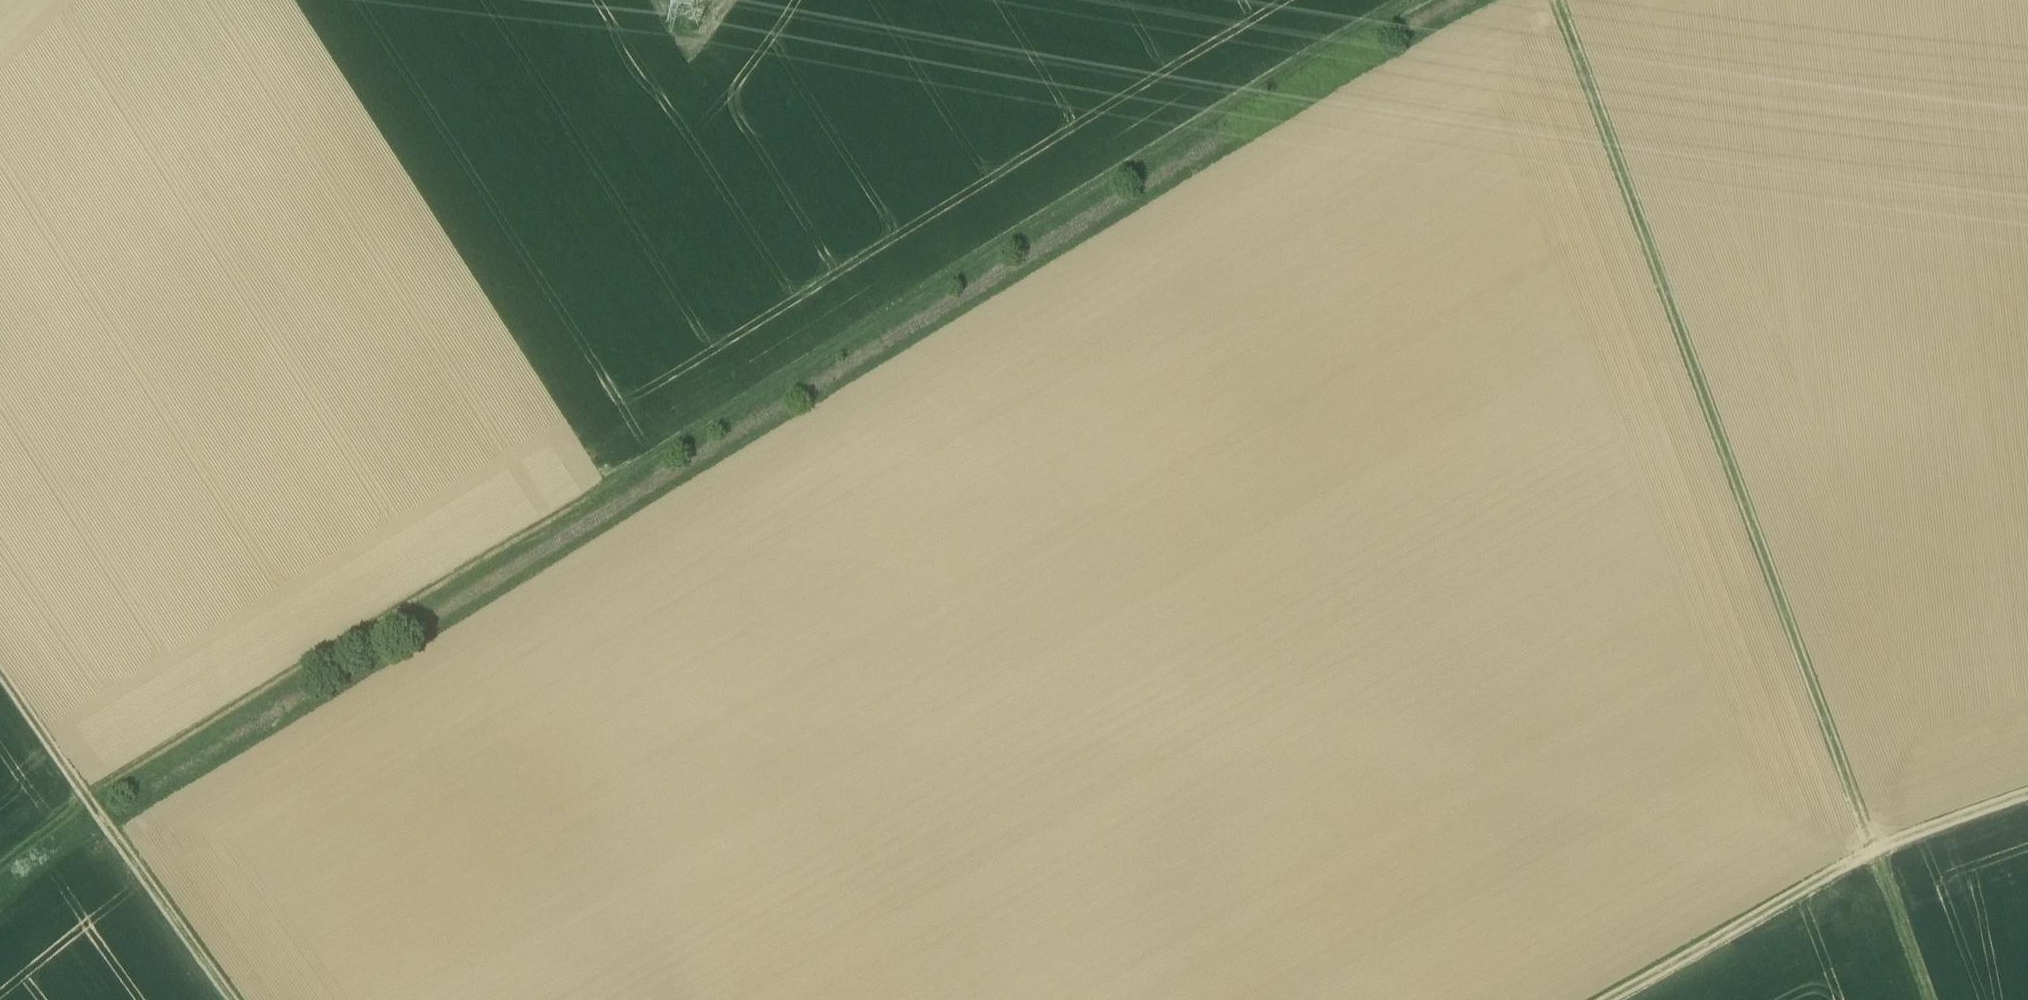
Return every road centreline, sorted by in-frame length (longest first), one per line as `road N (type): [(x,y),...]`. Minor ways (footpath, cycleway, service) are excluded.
road 1 (track): [(0,875),(160,752),(1420,0)]
road 2 (track): [(1558,0),(1876,849),(2027,795)]
road 3 (track): [(232,999),(0,671)]
road 4 (track): [(1876,849),(1610,999)]
road 5 (track): [(1942,999),(1884,846)]

